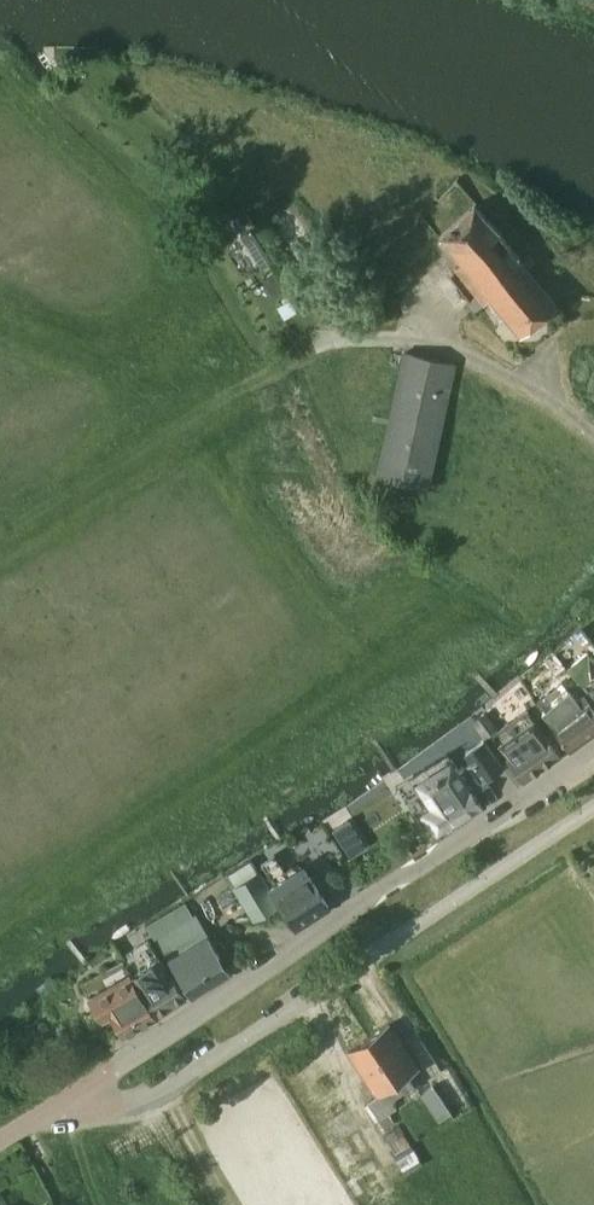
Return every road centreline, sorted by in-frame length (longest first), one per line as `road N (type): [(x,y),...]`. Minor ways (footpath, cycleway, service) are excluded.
road 1 (residential): [(56,1107),(593,751)]
road 2 (residential): [(56,1107),(125,1107),(177,1083),(593,811)]

